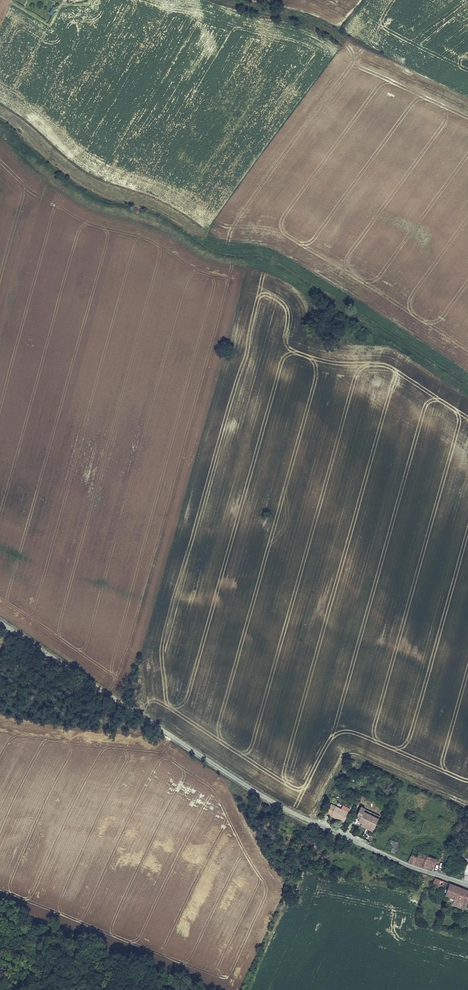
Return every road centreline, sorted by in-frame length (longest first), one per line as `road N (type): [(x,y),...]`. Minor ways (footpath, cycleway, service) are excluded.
road 1 (unclassified): [(0,621),(278,808),(467,885)]

